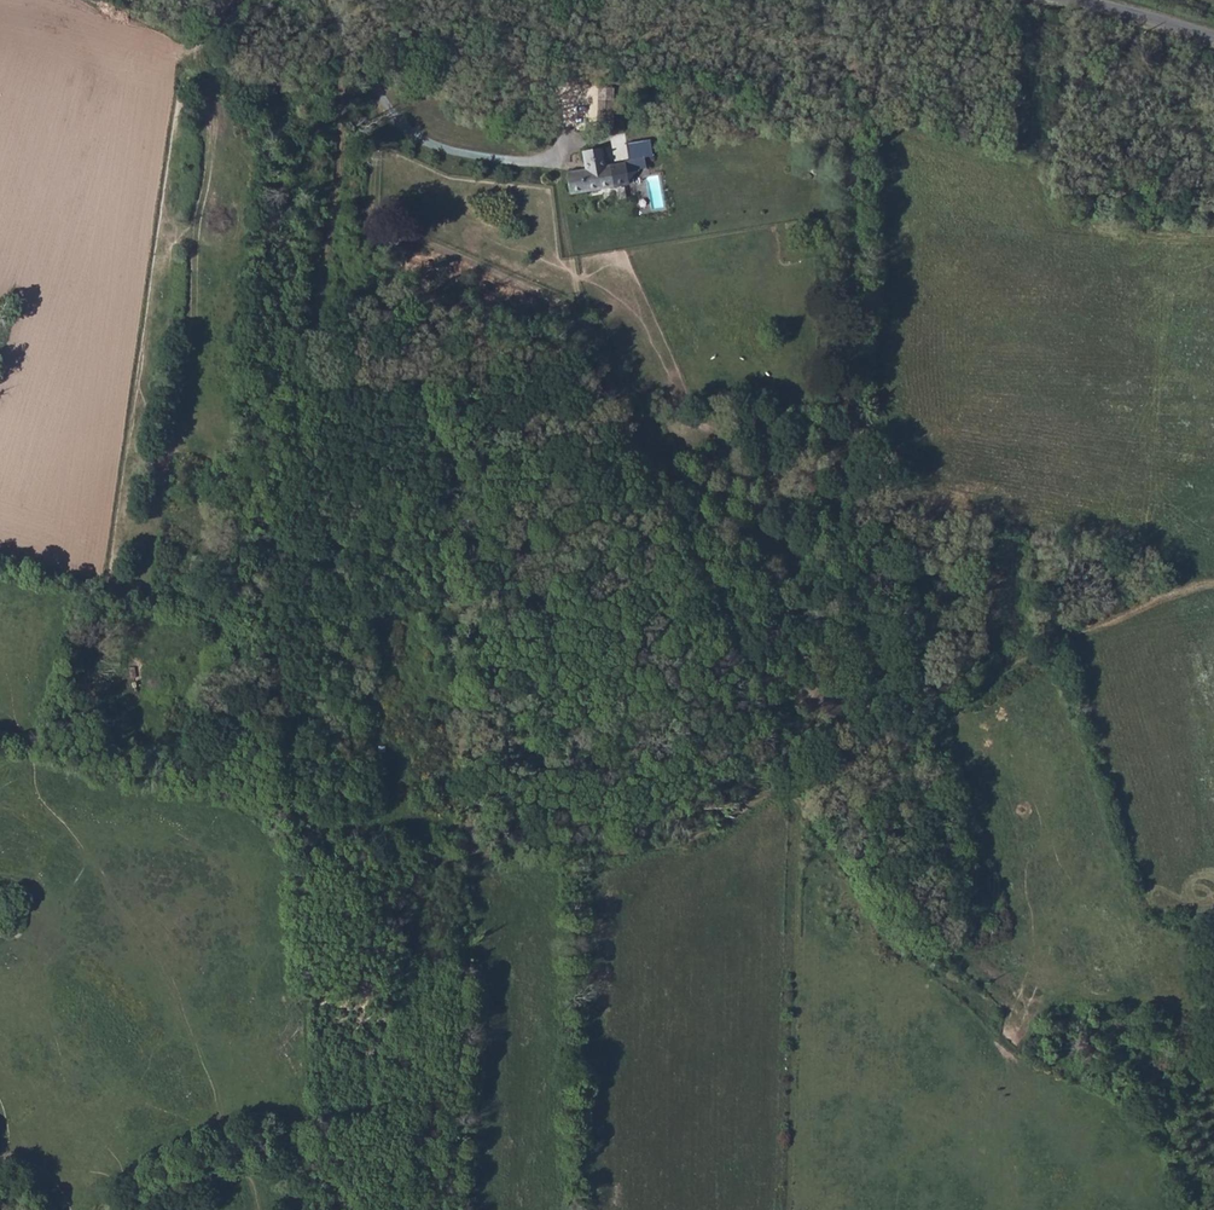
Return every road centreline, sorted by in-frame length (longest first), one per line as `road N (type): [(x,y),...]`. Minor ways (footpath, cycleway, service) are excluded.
road 1 (unclassified): [(1075,0),(1213,39)]

